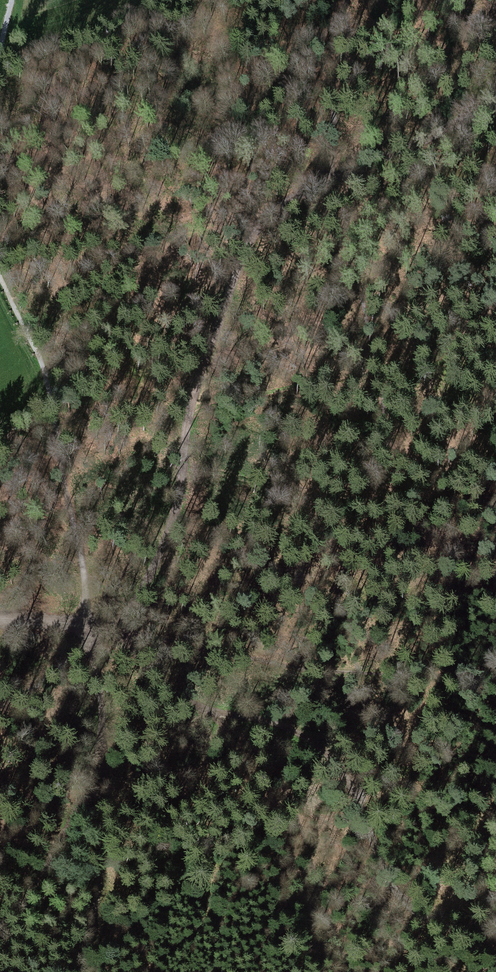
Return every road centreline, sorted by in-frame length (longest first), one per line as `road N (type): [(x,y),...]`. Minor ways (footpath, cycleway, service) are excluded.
road 1 (track): [(0,621),(102,624),(133,605),(167,535),(195,384),(260,228),(319,185),(400,149),(495,89)]
road 2 (track): [(0,273),(54,421),(102,624),(107,765),(97,889),(80,971)]
road 3 (track): [(209,711),(302,739),(329,759),(352,786),(401,900),(427,922),(459,931),(495,921)]

